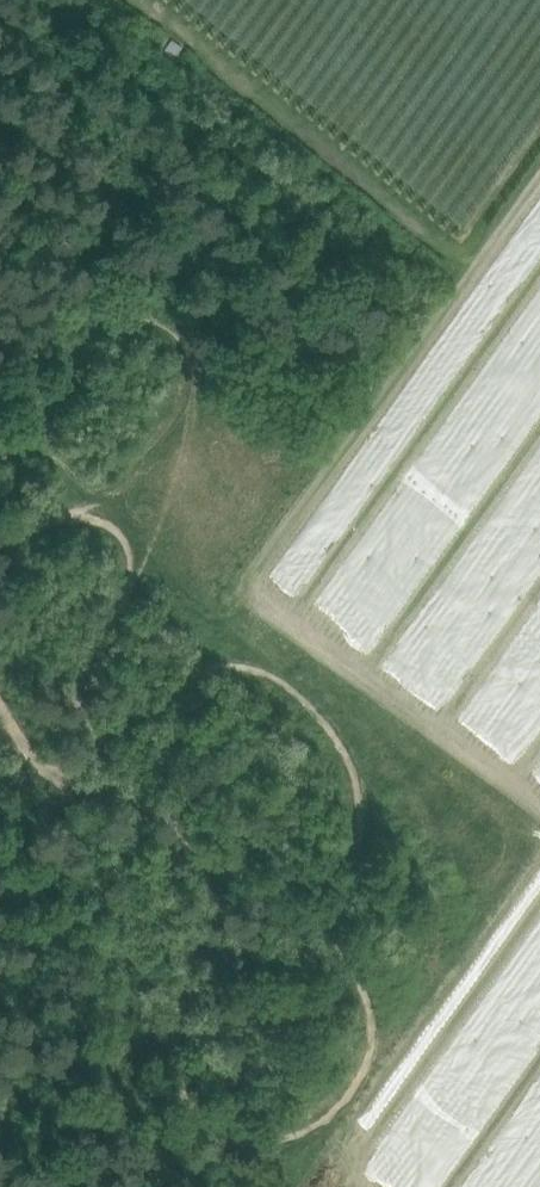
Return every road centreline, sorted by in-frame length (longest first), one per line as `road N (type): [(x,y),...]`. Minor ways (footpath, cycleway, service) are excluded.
road 1 (track): [(48,522),(111,534),(134,560),(82,685),(91,724),(135,723),(209,671),(247,672),(287,694),(366,768),(365,833),(341,873),(333,918),(366,1004),(369,1054)]
road 2 (track): [(539,180),(246,599),(232,606),(203,605),(29,426)]
road 3 (track): [(0,471),(73,368),(117,327),(156,320),(182,335),(182,399),(156,448),(84,502),(0,545)]
road 4 (track): [(201,1130),(0,711)]
road 5 (track): [(173,1071),(178,1014),(193,969),(218,939),(205,867),(188,835),(23,758)]
road 6 (track): [(201,1130),(250,1147),(297,1134),(369,1054)]

